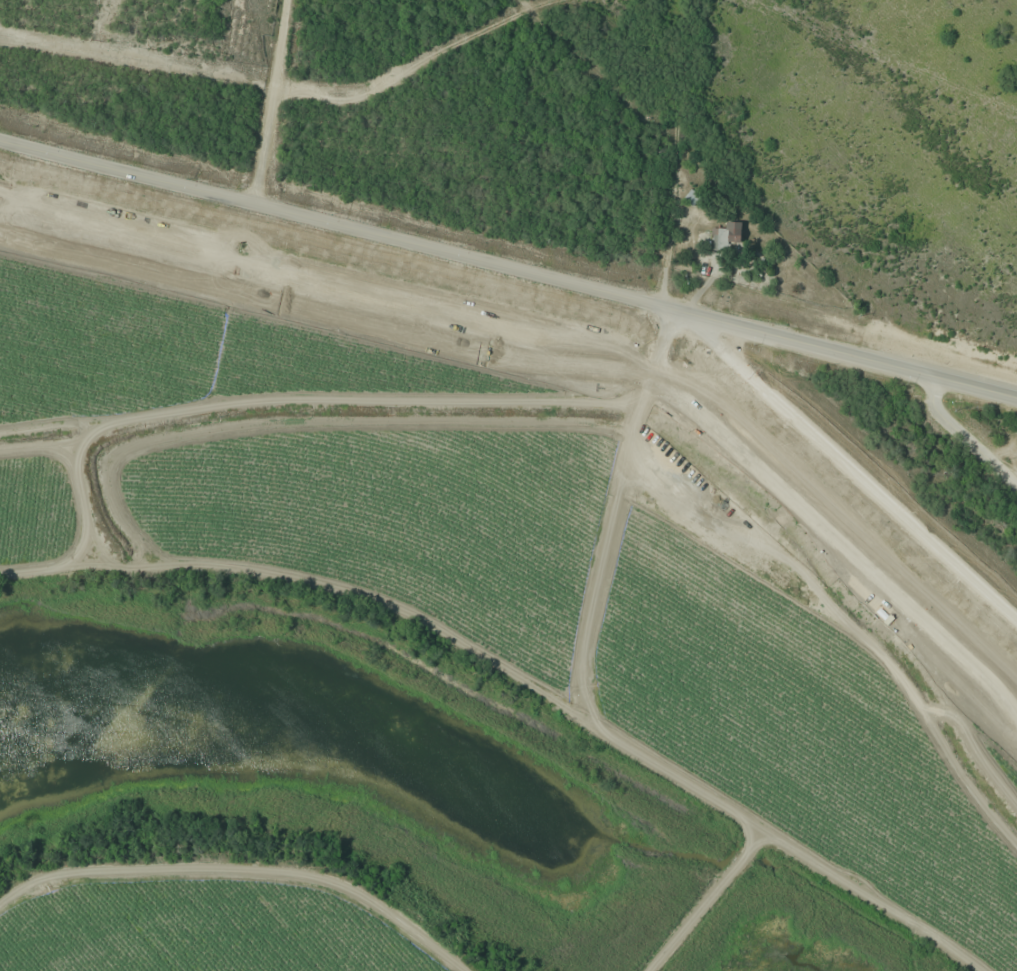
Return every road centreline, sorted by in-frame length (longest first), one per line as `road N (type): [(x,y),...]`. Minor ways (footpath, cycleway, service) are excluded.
road 1 (tertiary): [(935,376),(0,141)]
road 2 (residential): [(680,309),(636,421),(584,600),(584,717),(987,970)]
road 3 (track): [(647,393),(551,403),(253,399),(106,422),(76,446),(0,450)]
road 4 (residential): [(0,902),(49,875),(93,868),(298,870),(355,888),(465,970)]
road 5 (residential): [(1016,621),(680,309)]
road 6 (residential): [(257,204),(288,0)]
road 7 (track): [(76,446),(82,546),(45,572),(0,577)]
road 8 (residential): [(762,829),(647,970)]
road 9 (residential): [(1016,478),(935,410),(935,376)]

